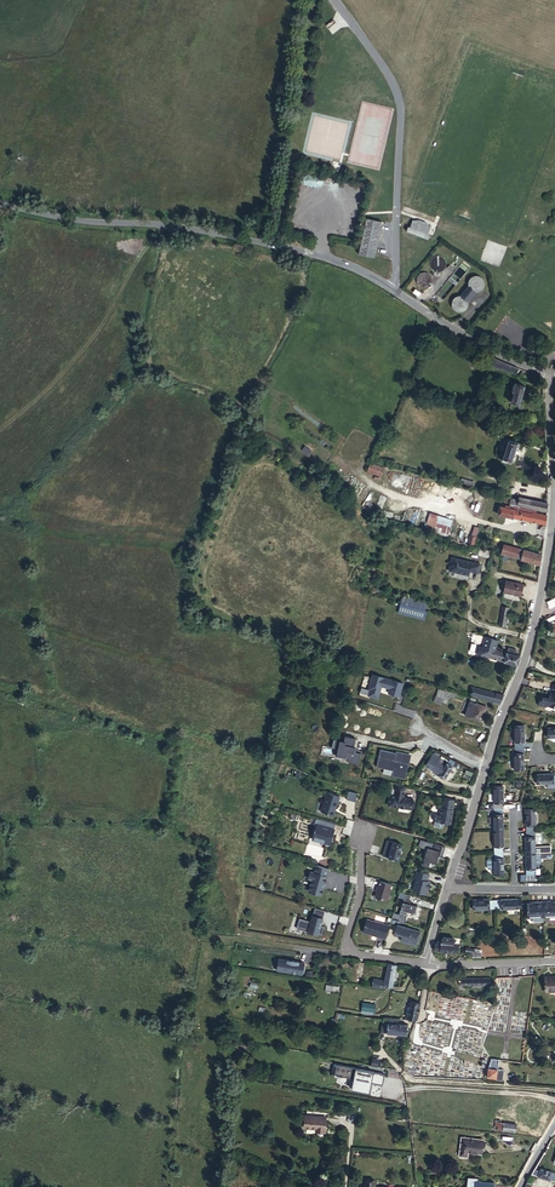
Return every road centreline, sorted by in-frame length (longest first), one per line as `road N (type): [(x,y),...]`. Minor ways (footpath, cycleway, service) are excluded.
road 1 (unclassified): [(550,377),(502,359),(339,261),(0,206)]
road 2 (residential): [(364,828),(361,893),(347,944),(354,954),(427,965)]
road 3 (residential): [(540,606),(485,764)]
road 4 (track): [(554,1091),(411,1082)]
road 5 (residential): [(485,764),(448,890)]
road 6 (residential): [(427,965),(554,962)]

